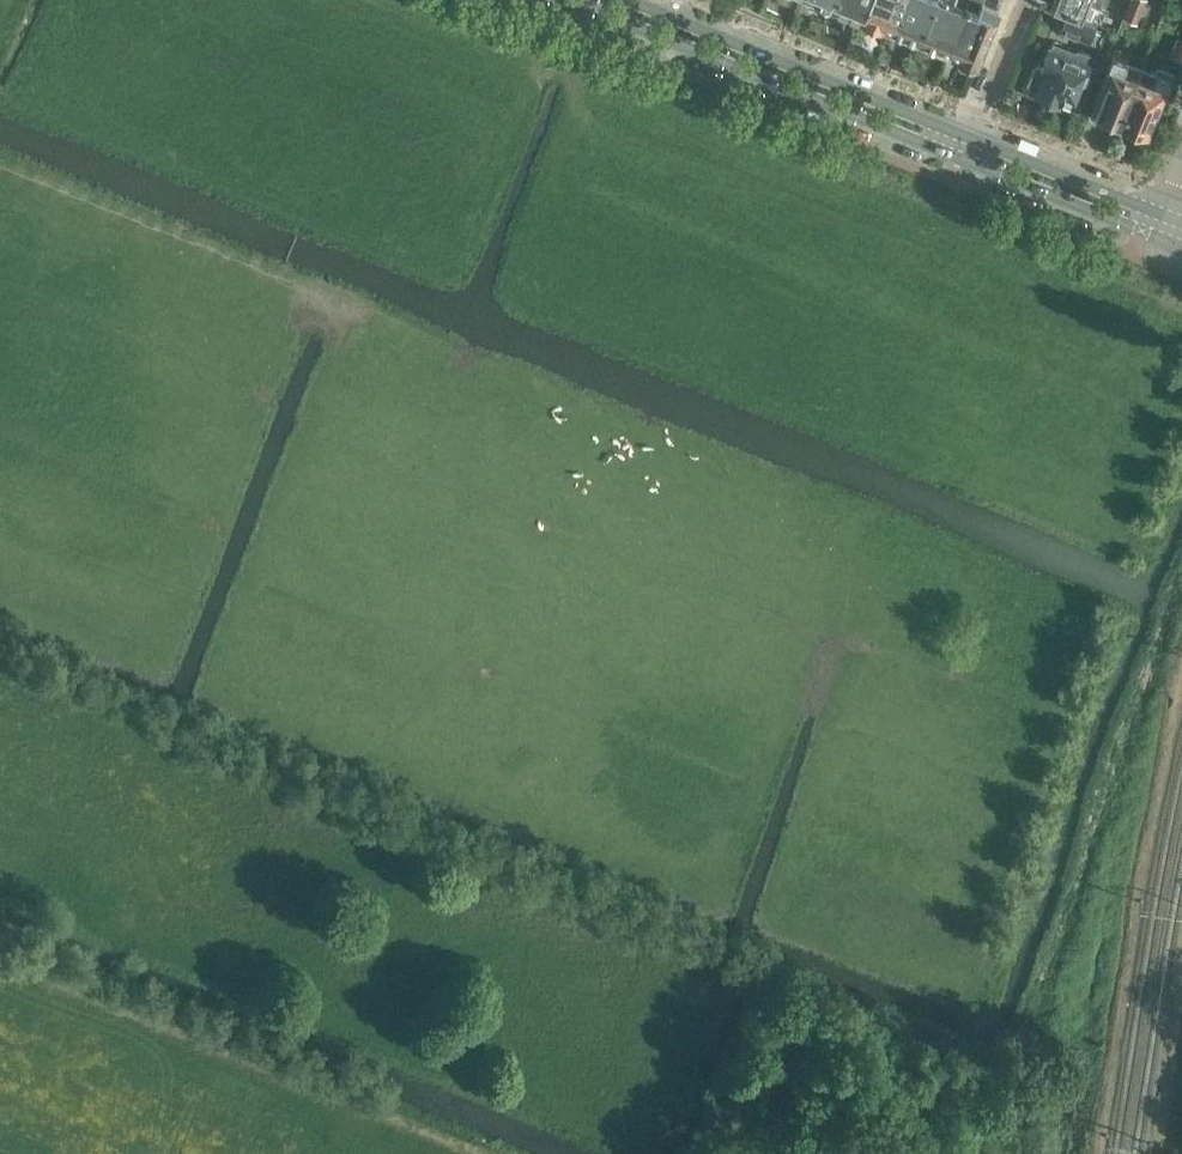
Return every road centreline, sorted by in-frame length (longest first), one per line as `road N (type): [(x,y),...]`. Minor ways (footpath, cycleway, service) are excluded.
road 1 (tertiary): [(568,0),(956,158)]
road 2 (tertiary): [(967,137),(634,0)]
road 3 (tertiary): [(956,158),(1152,235)]
road 4 (tertiary): [(1160,213),(967,137)]
road 5 (residential): [(967,137),(1027,0)]

